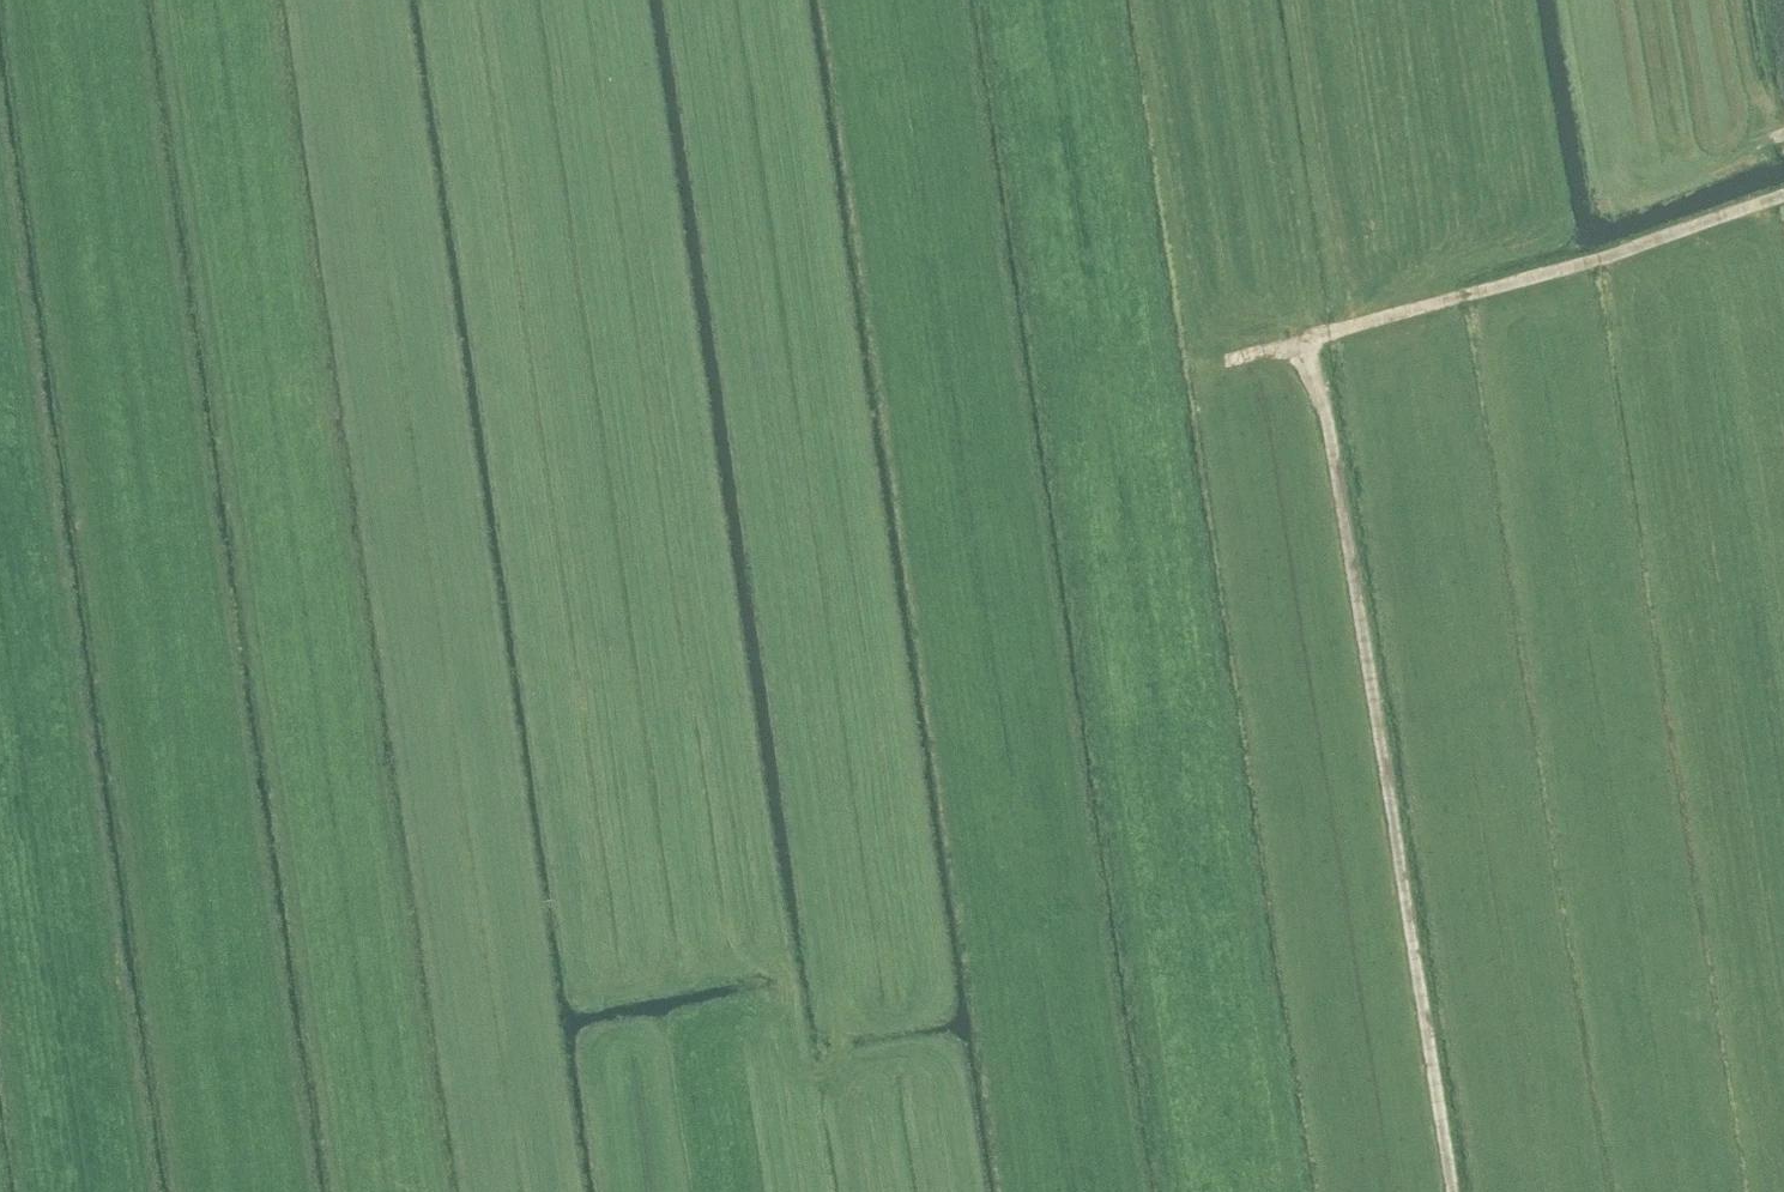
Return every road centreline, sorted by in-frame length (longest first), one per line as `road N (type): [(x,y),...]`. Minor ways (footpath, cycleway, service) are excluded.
road 1 (track): [(1457,1191),(1336,425),(1304,345),(1581,264),(1783,187)]

